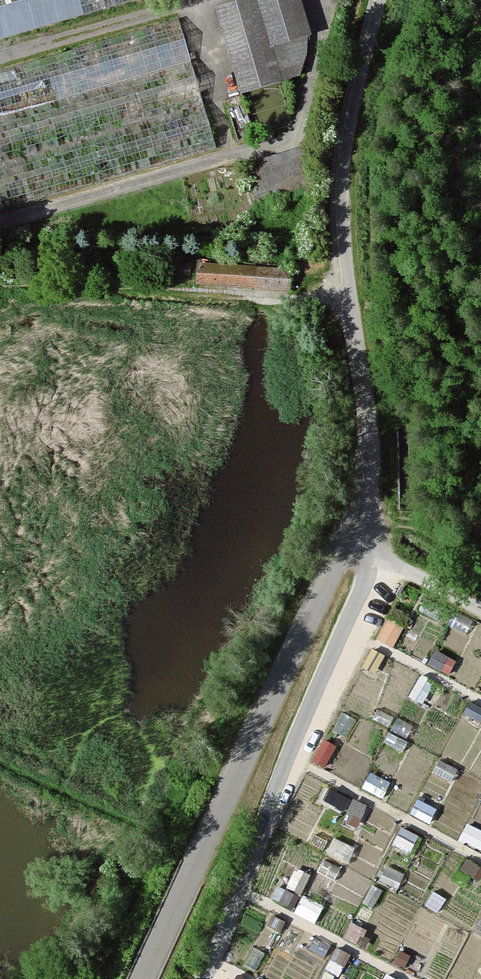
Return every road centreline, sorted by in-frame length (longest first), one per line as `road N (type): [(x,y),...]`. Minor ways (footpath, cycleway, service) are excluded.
road 1 (unclassified): [(380,0),(341,188),(346,300),(367,405),(365,484),(351,543),(145,978)]
road 2 (track): [(203,978),(378,557)]
road 3 (track): [(480,612),(351,543)]

